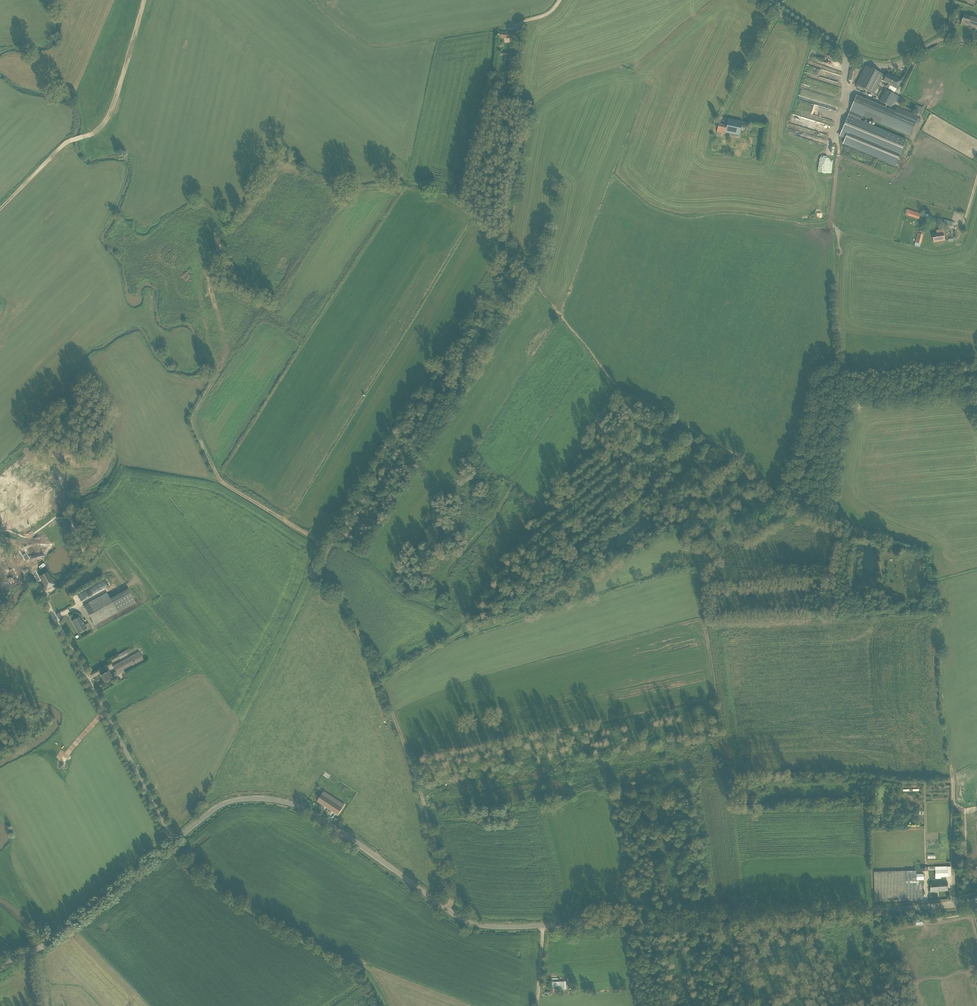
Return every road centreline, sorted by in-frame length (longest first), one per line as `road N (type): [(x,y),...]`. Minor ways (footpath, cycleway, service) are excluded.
road 1 (residential): [(174,841),(222,804),(282,801),(317,815),(481,926),(976,900)]
road 2 (unclassified): [(174,841),(28,560),(0,540)]
road 3 (track): [(311,0),(382,46),(519,23),(550,12),(560,0)]
road 4 (track): [(174,841),(220,894),(370,981),(384,1005)]
road 5 (track): [(0,209),(67,143),(102,125),(145,0)]
road 6 (unclassified): [(760,0),(831,48),(878,65),(946,38),(976,43)]
road 7 (unclassified): [(0,965),(47,944),(174,841)]
road 8 (track): [(718,136),(717,122),(778,13)]

